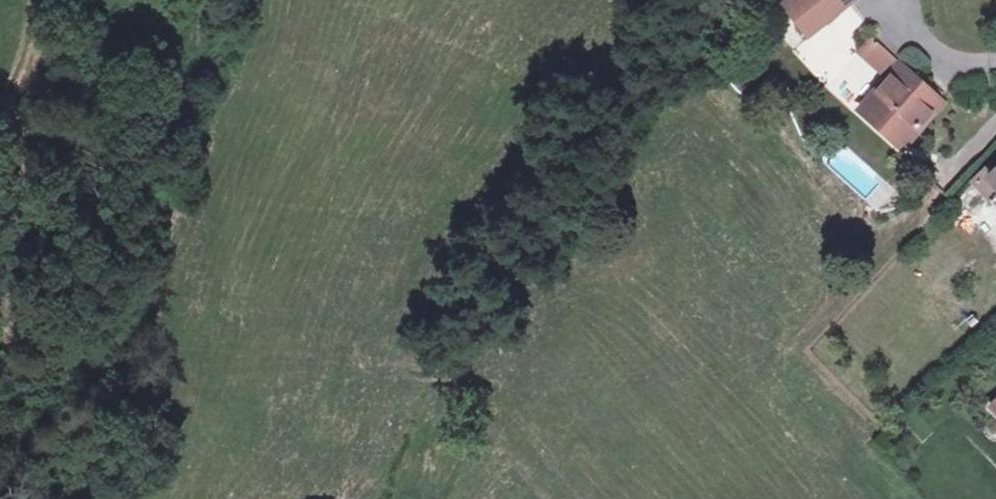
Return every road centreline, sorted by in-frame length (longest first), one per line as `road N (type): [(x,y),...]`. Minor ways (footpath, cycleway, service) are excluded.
road 1 (track): [(27,64),(33,88),(10,178),(13,243),(125,334),(458,374)]
road 2 (track): [(0,112),(27,64),(38,0)]

